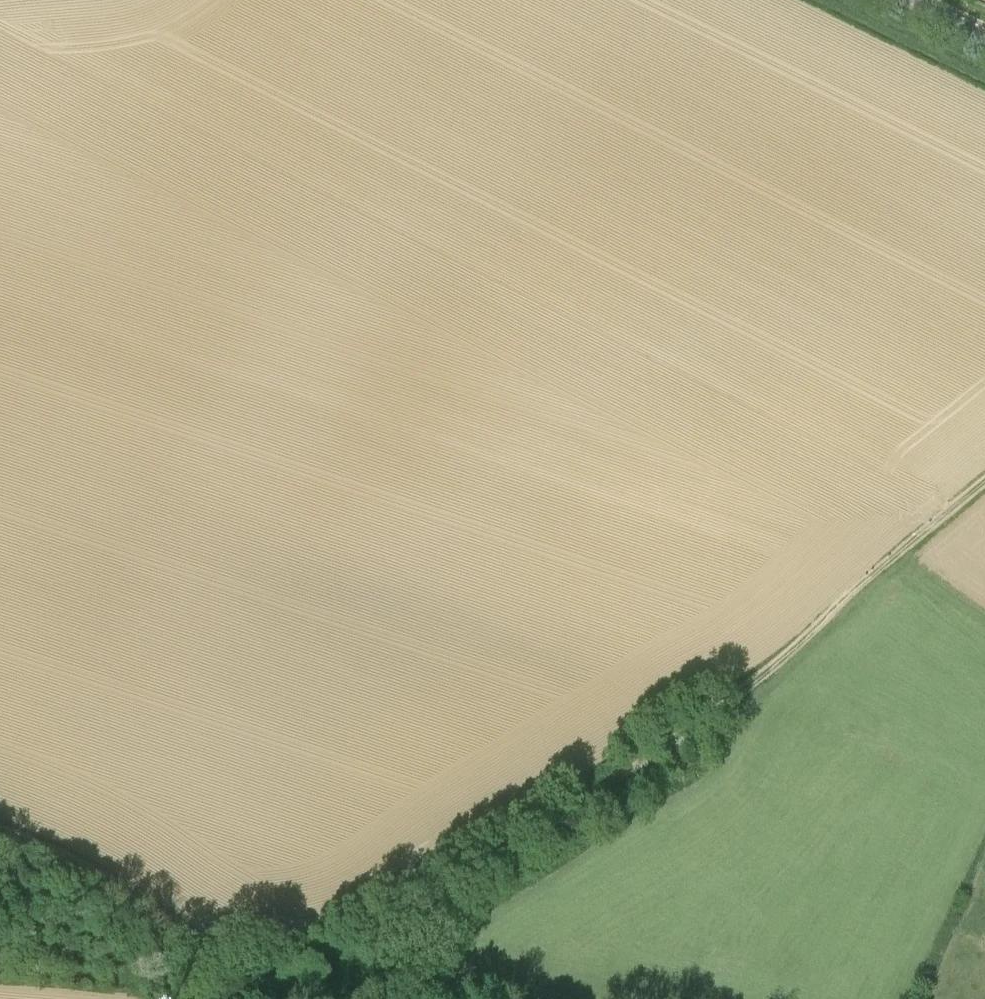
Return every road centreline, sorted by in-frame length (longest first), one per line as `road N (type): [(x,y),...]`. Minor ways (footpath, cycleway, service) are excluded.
road 1 (track): [(984,482),(629,775),(367,946),(248,974)]
road 2 (track): [(248,974),(70,865),(0,835)]

